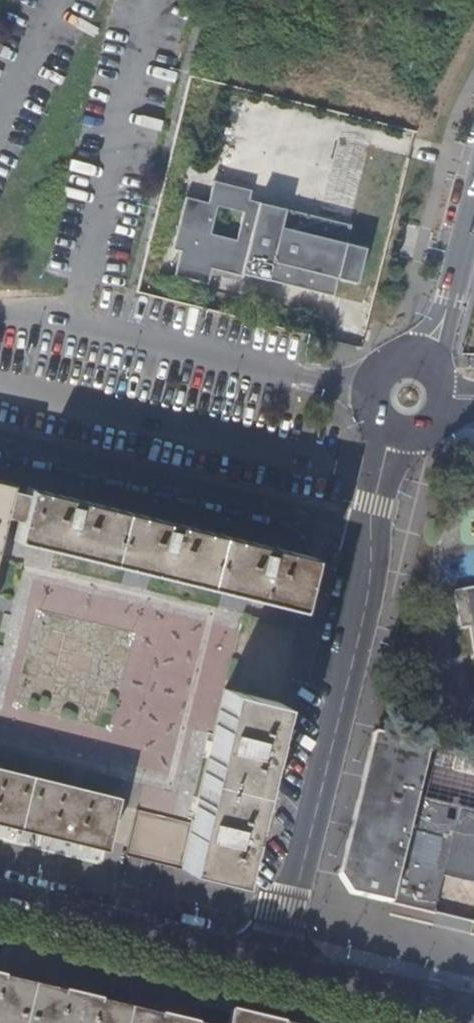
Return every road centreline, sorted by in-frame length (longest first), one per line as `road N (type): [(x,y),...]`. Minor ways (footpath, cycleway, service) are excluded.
road 1 (residential): [(276,958),(373,541)]
road 2 (residential): [(0,441),(373,541)]
road 3 (residential): [(0,893),(276,958)]
road 4 (residential): [(276,958),(473,1009)]
road 5 (residential): [(473,209),(449,304),(418,363)]

